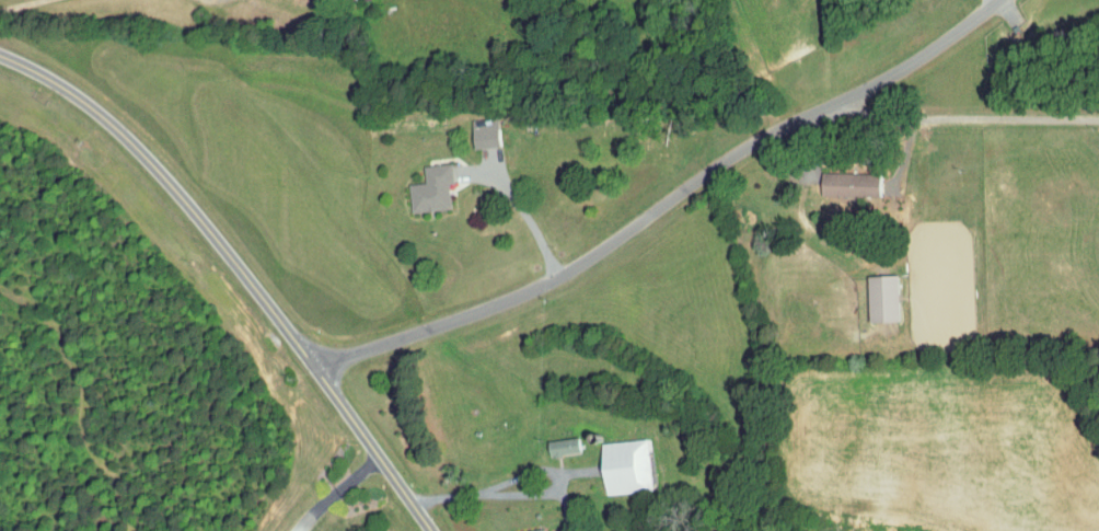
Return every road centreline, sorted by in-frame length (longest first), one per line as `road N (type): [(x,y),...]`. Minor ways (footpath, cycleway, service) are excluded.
road 1 (residential): [(312,368),(562,280),(731,161),(810,115),(842,109),(996,0)]
road 2 (residential): [(435,530),(155,157),(59,77),(0,48)]

